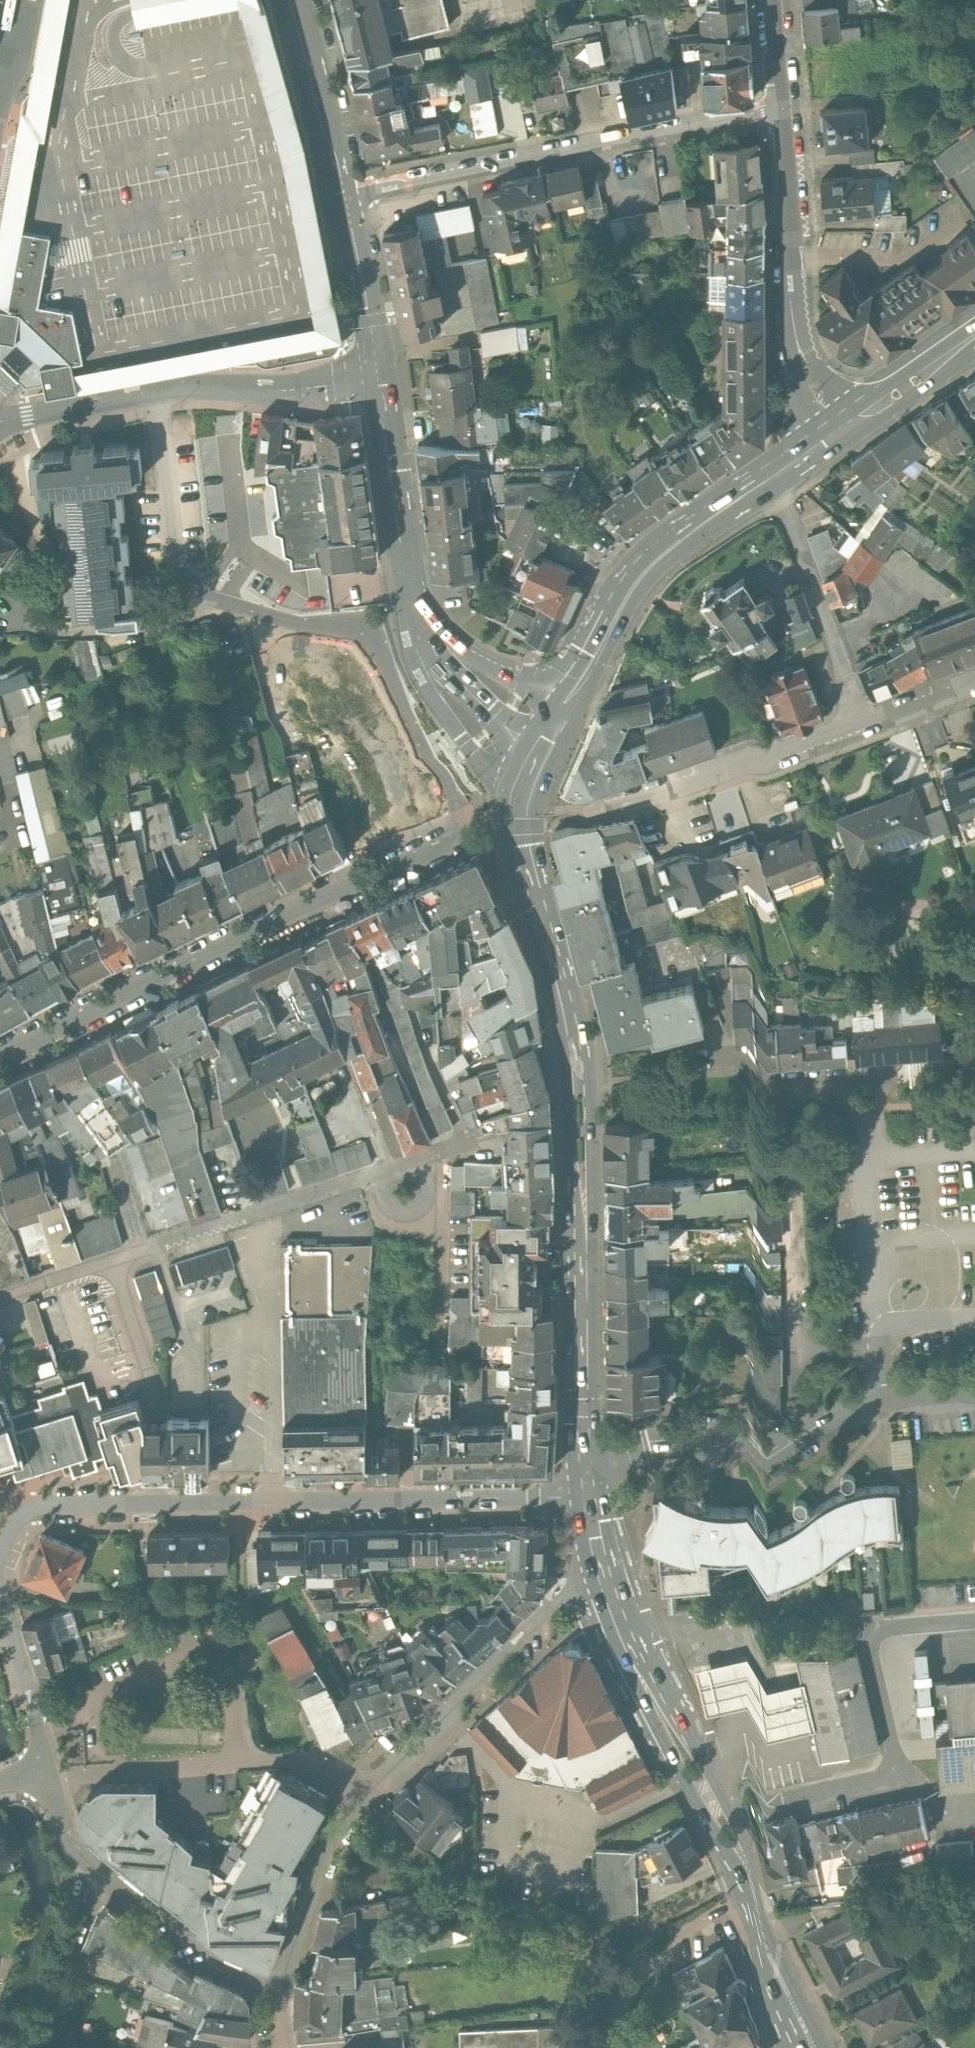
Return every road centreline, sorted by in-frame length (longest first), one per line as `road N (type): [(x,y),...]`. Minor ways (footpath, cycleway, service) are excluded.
road 1 (residential): [(0,1091),(440,871),(454,833),(374,658),(355,644),(182,602),(153,398)]
road 2 (primary): [(588,1513),(574,1083),(517,845)]
road 3 (unclassified): [(701,1829),(744,1811),(898,1776),(866,1632),(974,1623)]
road 4 (residential): [(343,193),(784,104)]
road 5 (residential): [(588,1513),(531,1531),(158,1540)]
road 6 (tertiary): [(542,756),(476,708),(422,626),(404,560),(381,385)]
road 7 (unclassified): [(974,1394),(888,1402),(749,1461),(636,1482),(588,1513)]
road 8 (primary): [(777,473),(641,571),(542,756)]
road 9 (residential): [(517,845),(863,724)]
road 10 (residential): [(608,1622),(549,1643),(350,1844)]
road 11 (residential): [(286,2041),(217,2008),(71,1895),(40,1825)]
road 12 (residential): [(843,428),(798,343),(784,104)]
road 13 (residential): [(350,1844),(268,1803),(40,1825)]
road 14 (residential): [(374,1206),(107,1292)]
road 15 (residential): [(863,724),(777,473)]
road 16 (residential): [(107,1292),(156,1444),(158,1540)]
road 17 (primary): [(808,2045),(701,1829)]
road 18 (unclassified): [(153,398),(381,385)]
road 19 (primary): [(701,1829),(608,1622)]
road 20 (residential): [(350,1844),(323,1889),(286,2041)]
road 21 (tertiary): [(343,193),(293,0)]
road 22 (tertiary): [(381,385),(343,193)]
road 23 (residential): [(694,1088),(885,1075)]
road 24 (primary): [(974,333),(843,428)]
road 25 (unclassified): [(0,431),(153,398)]
road 26 (residential): [(37,1813),(0,1668)]

